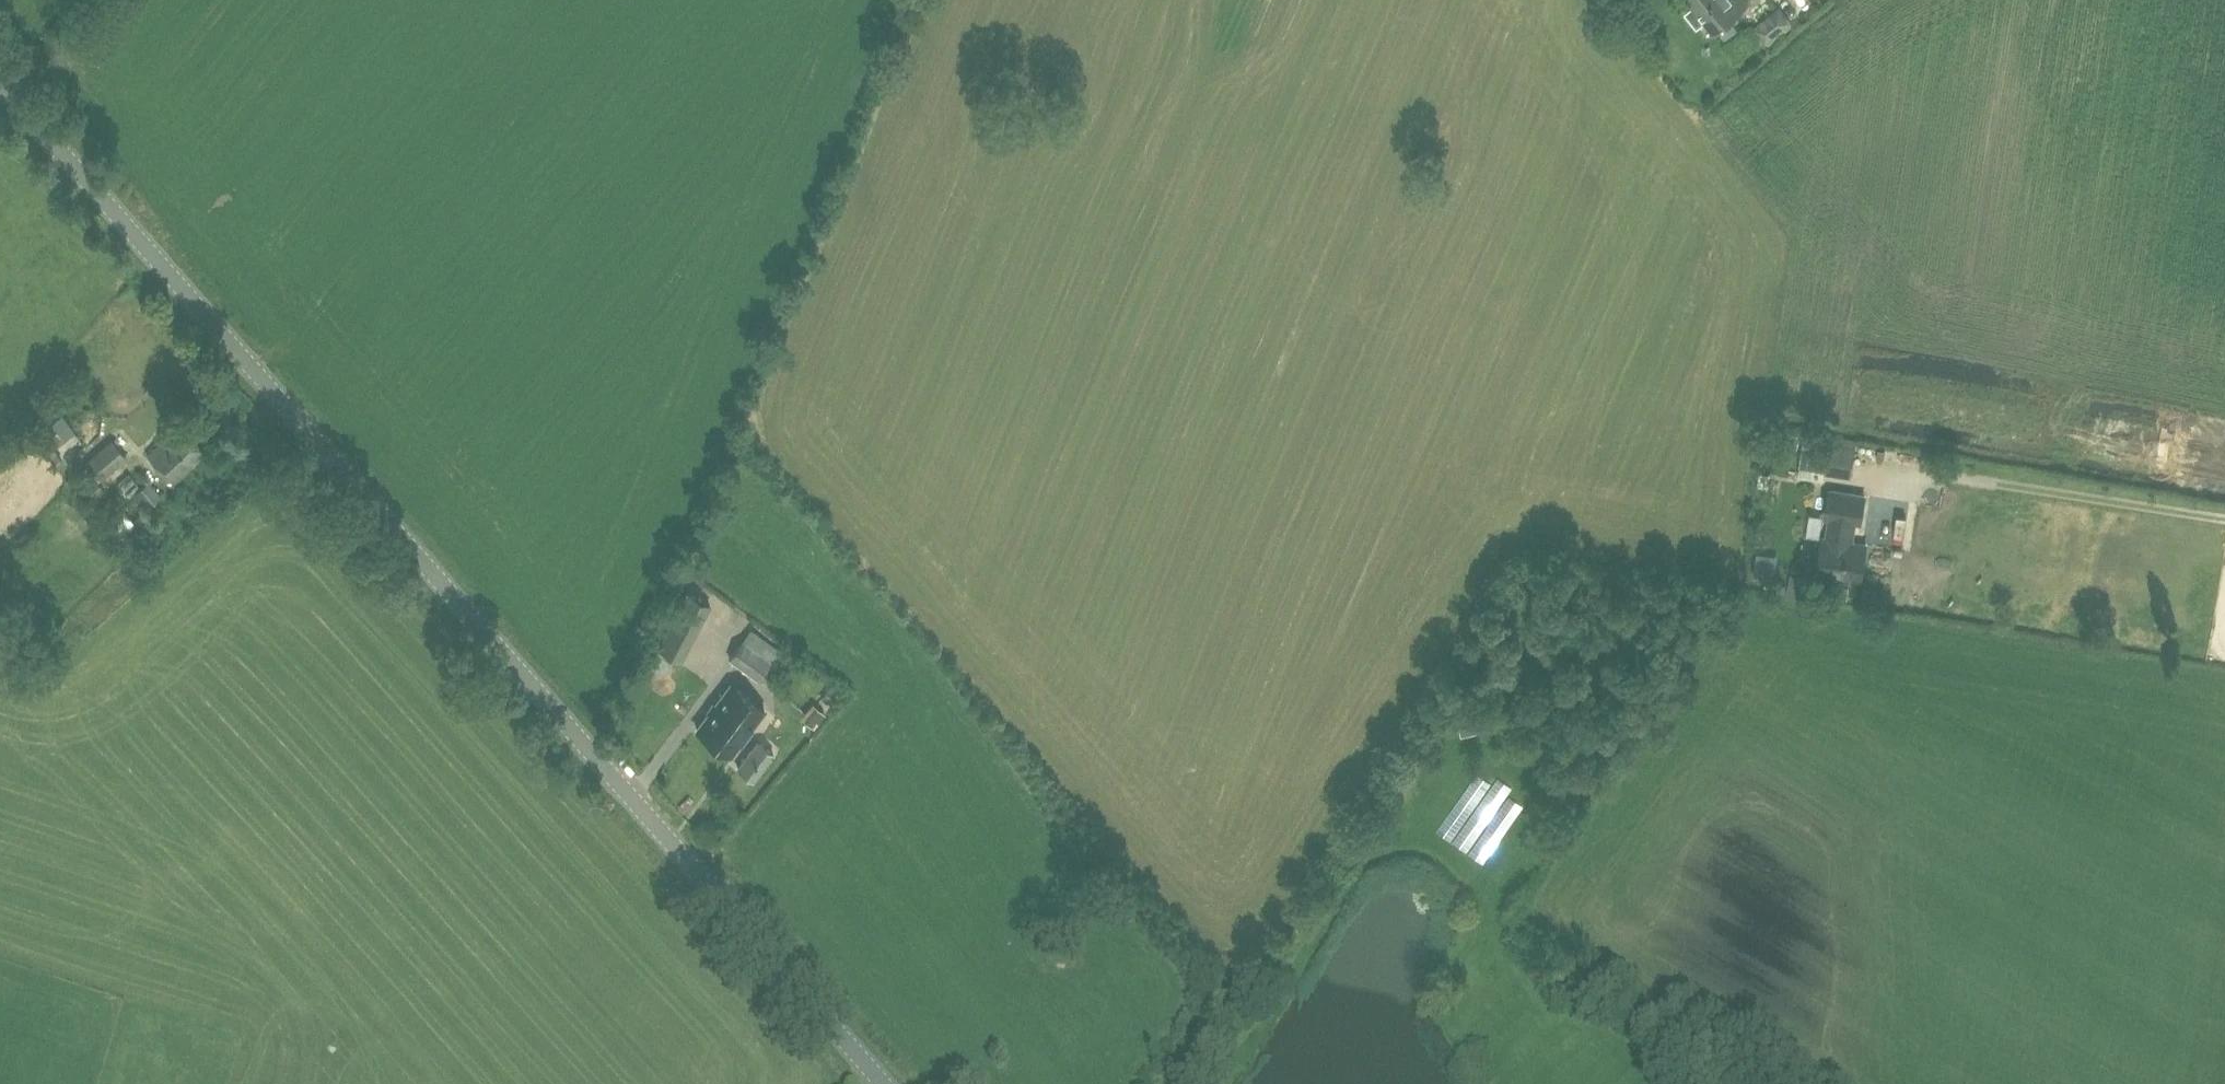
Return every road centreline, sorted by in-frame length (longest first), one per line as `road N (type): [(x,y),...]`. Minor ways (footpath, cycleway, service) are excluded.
road 1 (unclassified): [(885,1083),(0,103)]

